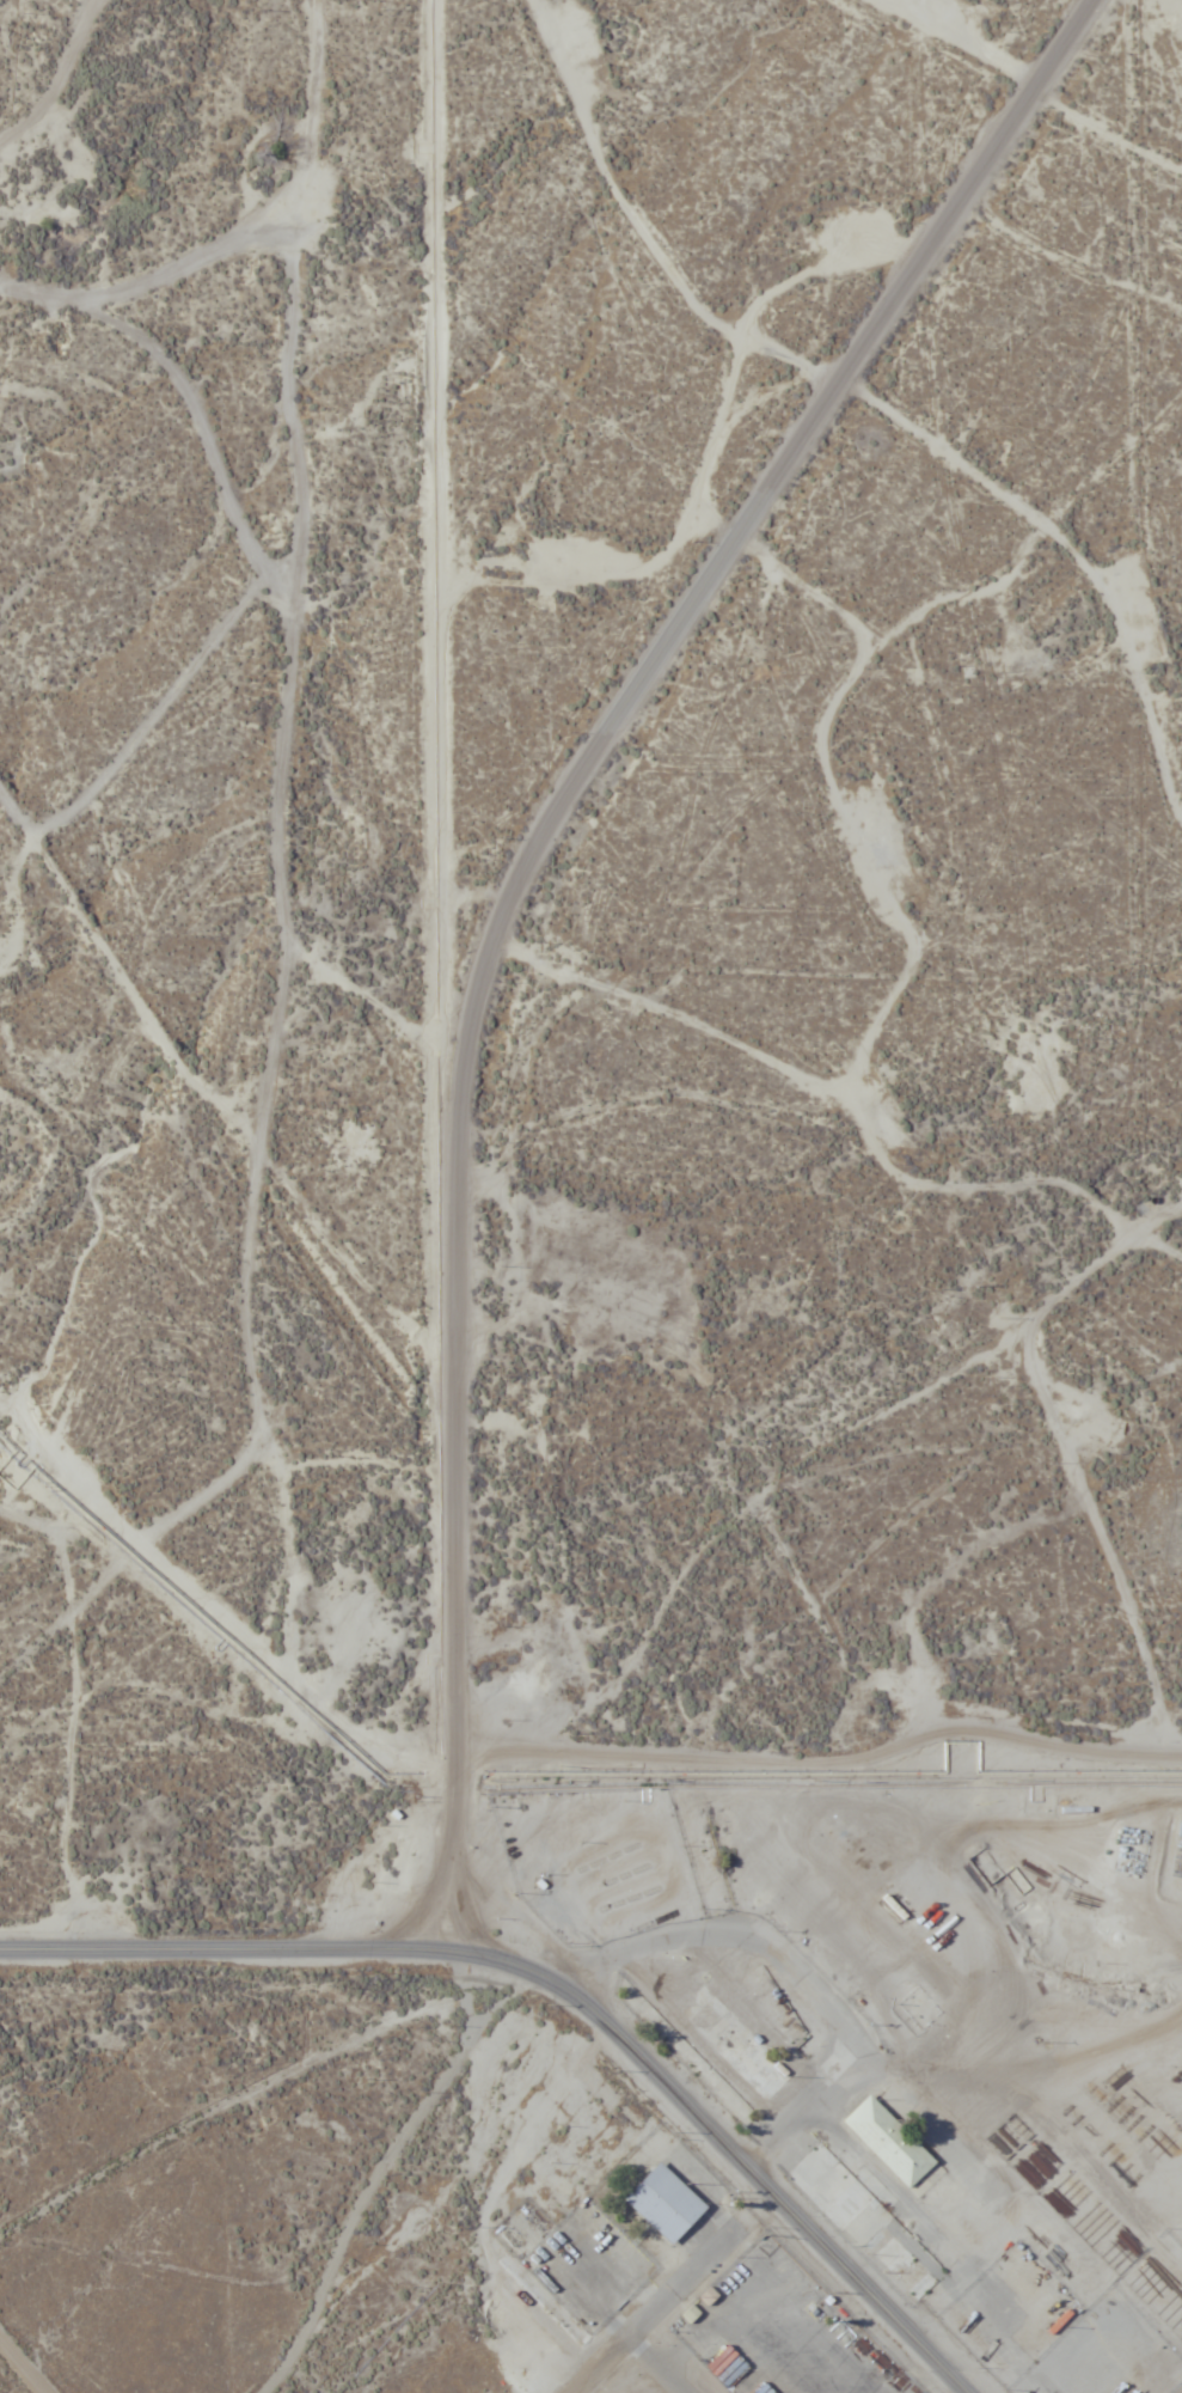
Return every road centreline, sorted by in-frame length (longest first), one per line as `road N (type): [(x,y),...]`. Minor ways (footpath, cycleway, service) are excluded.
road 1 (residential): [(1181,1257),(1147,1235),(969,1363),(829,1449),(706,1544),(610,1539),(589,1527),(543,1435),(496,1409),(454,1363),(443,1129),(446,1092),(467,1027),(402,854),(293,715)]
road 2 (residential): [(0,285),(78,303),(134,329),(179,370),(252,538),(292,587),(302,652),(281,779),(290,957),(247,1276),(258,1440),(250,1459),(195,1507),(134,1538),(88,1538),(0,1504)]
road 3 (residential): [(467,1027),(545,851),(1093,0)]
road 4 (tertiary): [(973,2392),(580,1997),(535,1970),(463,1953),(0,1948)]
road 5 (residential): [(543,1435),(510,1160),(525,1138),(581,1113),(703,1093),(849,1129),(913,1177),(1011,1185),(1066,1178),(1147,1235),(1181,1210)]
road 6 (residential): [(1181,1777),(637,1788),(594,1802),(529,1845),(498,1880),(463,1953)]
road 7 (residential): [(283,574),(306,533),(296,267),(318,73),(312,0)]
road 8 (residential): [(968,1780),(931,1713),(869,1687),(853,1671),(765,1502)]
road 9 (residential): [(580,2392),(721,2247)]
road 10 (residential): [(1181,171),(1033,88)]

